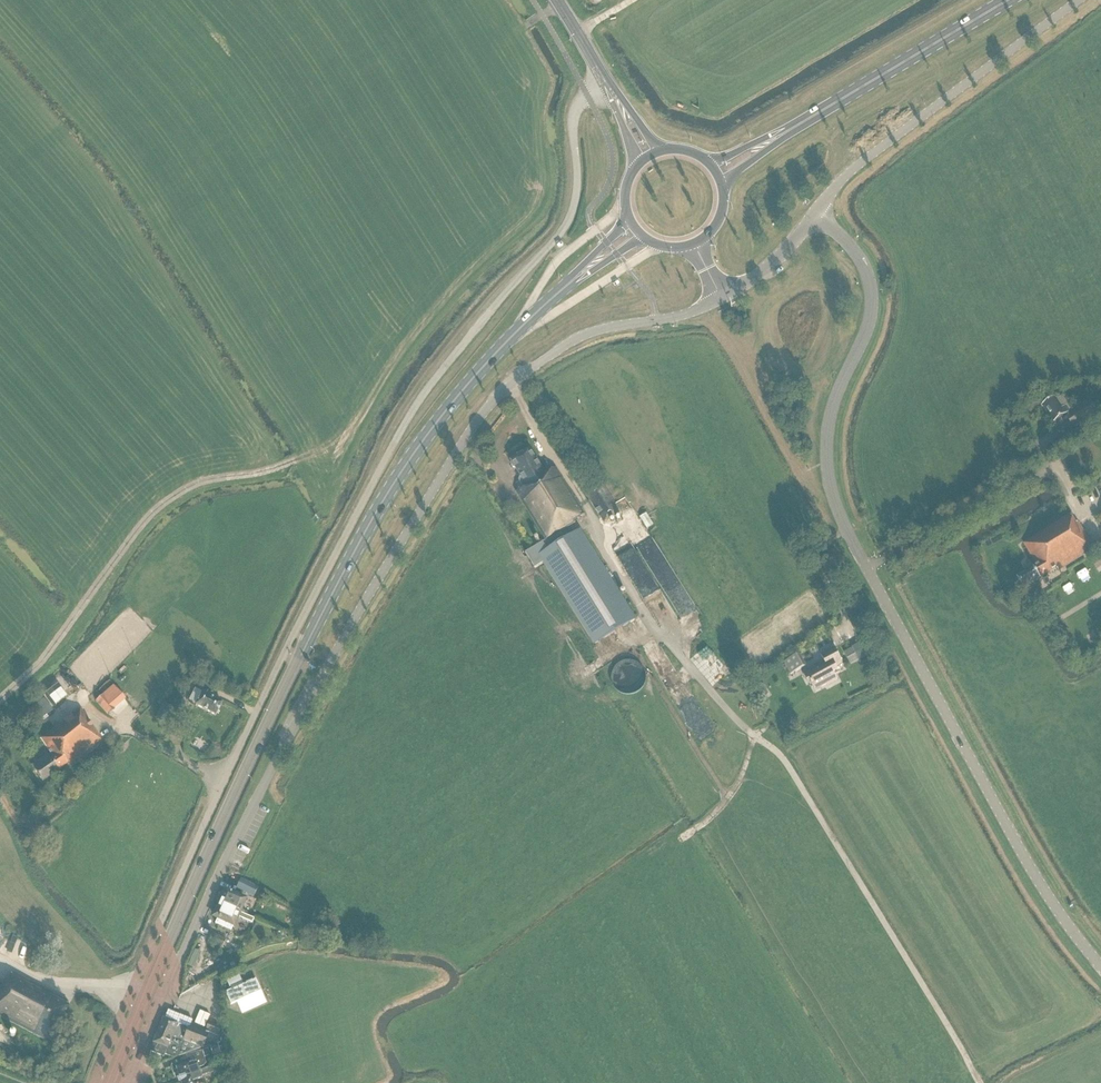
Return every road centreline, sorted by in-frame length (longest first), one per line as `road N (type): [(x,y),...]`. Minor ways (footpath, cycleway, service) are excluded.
road 1 (unclassified): [(608,87),(574,111),(578,183),(565,229),(412,412),(285,653),(94,1082)]
road 2 (unclassified): [(130,1082),(223,867),(292,731),(474,426),(512,383),(569,343),(723,299)]
road 3 (primary): [(110,1082),(210,849),(361,539),(433,428),(529,320)]
road 4 (tertiary): [(1100,968),(1030,868),(833,501),(829,425),(873,301),(858,256),(816,211)]
road 5 (unclassified): [(816,211),(863,162),(1078,0)]
road 6 (primary): [(801,123),(1007,0)]
road 7 (track): [(104,580),(56,648),(0,704)]
road 8 (tertiary): [(723,299),(782,254),(816,211)]

